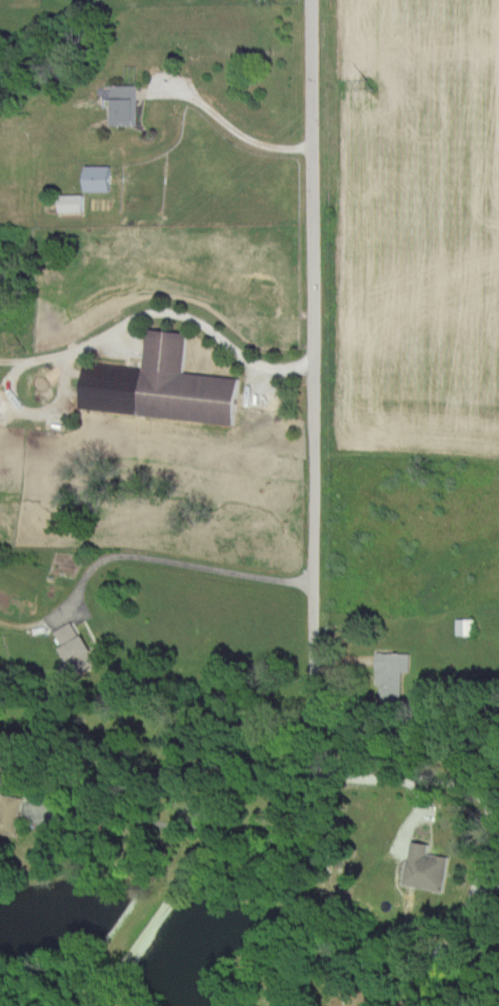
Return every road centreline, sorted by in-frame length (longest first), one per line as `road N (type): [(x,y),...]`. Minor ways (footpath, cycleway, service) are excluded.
road 1 (residential): [(316,778),(311,0)]

